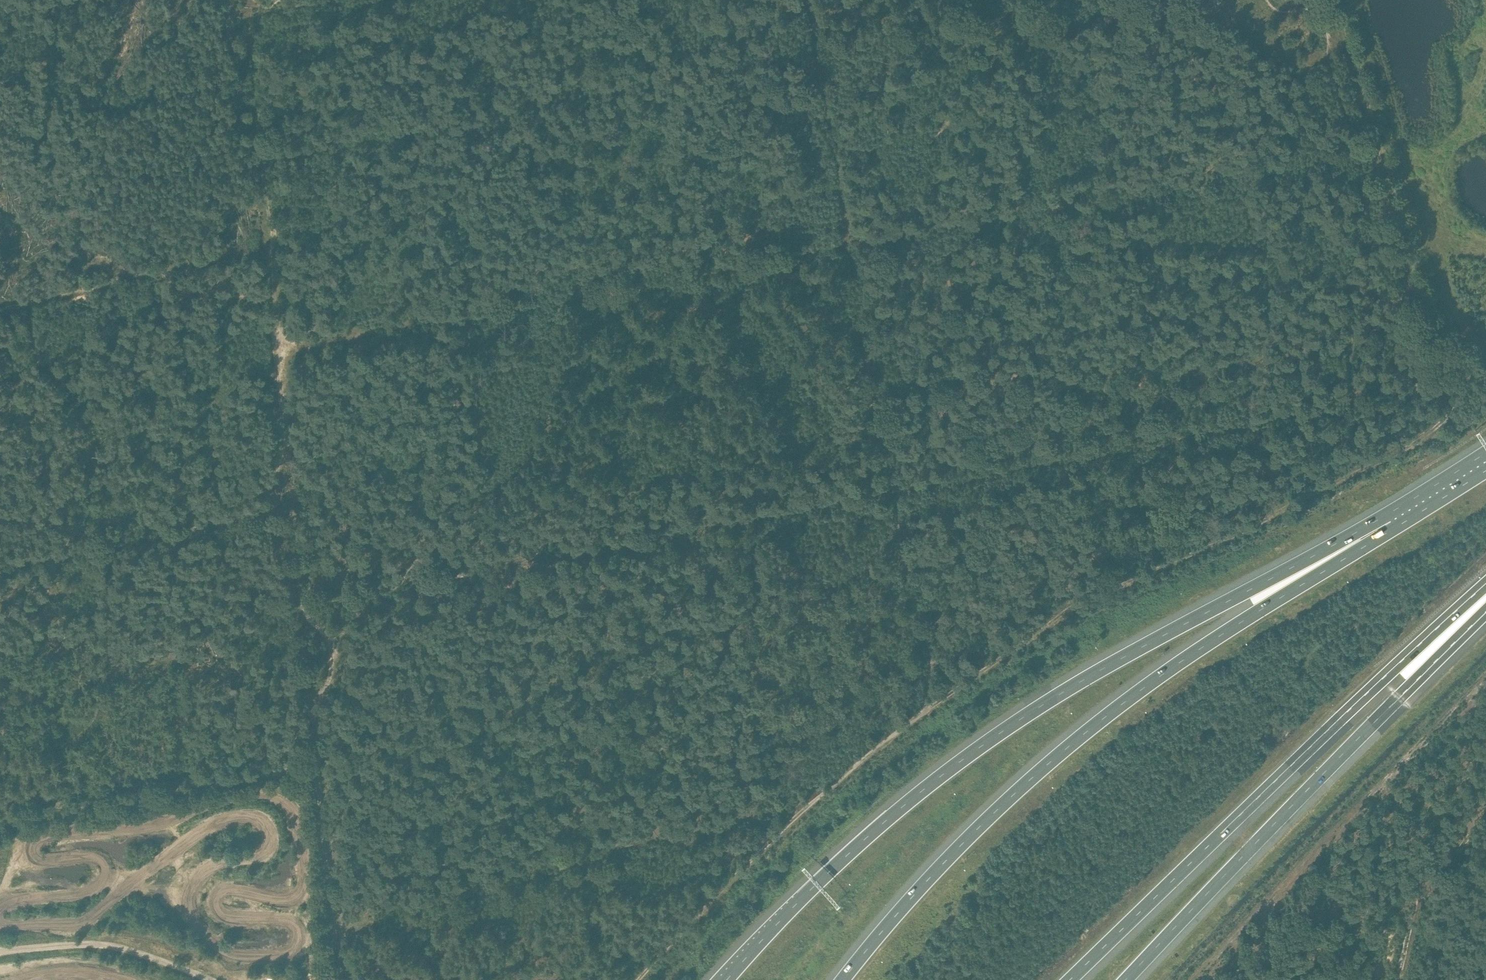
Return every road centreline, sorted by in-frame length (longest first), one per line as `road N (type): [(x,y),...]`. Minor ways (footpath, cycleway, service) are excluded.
road 1 (motorway): [(1394,528),(1104,668),(1035,711),(901,806),(802,896),(727,979)]
road 2 (track): [(230,0),(237,90),(256,117),(272,233),(316,764)]
road 3 (motorway): [(1394,528),(1101,717),(933,872),(843,979)]
road 4 (motorway): [(1072,979),(1485,585)]
road 5 (motorway): [(1127,979),(1485,613)]
road 6 (track): [(1452,405),(1333,0)]
road 7 (track): [(316,764),(0,821)]
road 8 (track): [(292,506),(0,571)]
road 9 (track): [(0,310),(271,242)]
road 10 (track): [(316,764),(340,979)]

